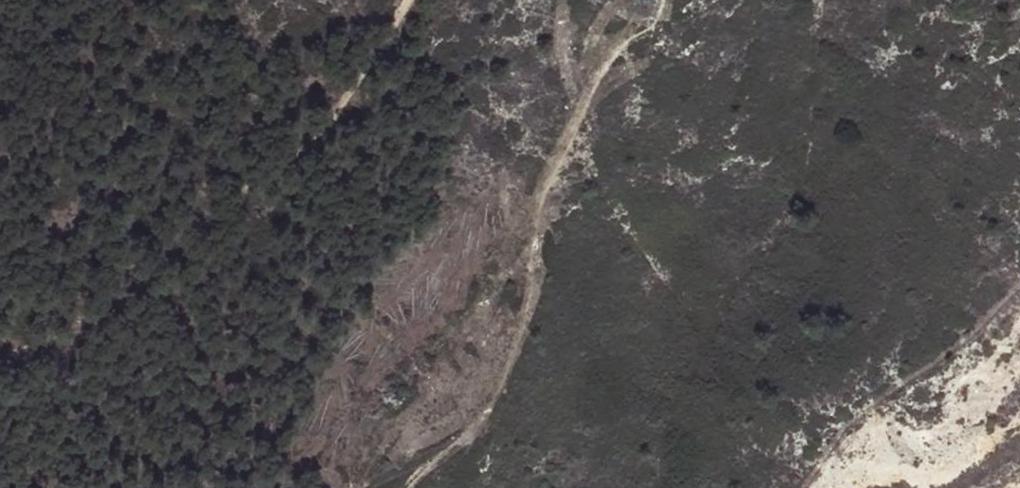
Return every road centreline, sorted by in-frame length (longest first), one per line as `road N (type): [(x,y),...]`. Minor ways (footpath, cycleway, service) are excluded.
road 1 (track): [(406,0),(292,172),(150,292),(0,361)]

